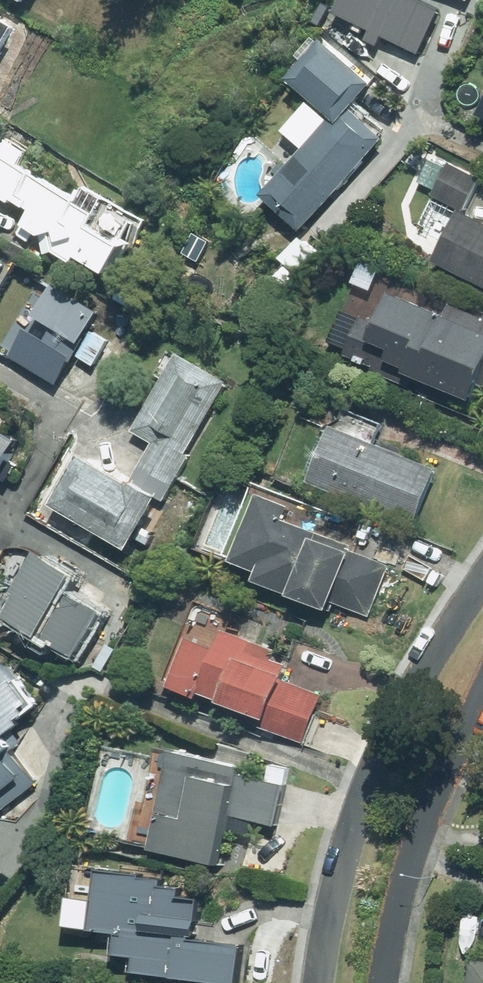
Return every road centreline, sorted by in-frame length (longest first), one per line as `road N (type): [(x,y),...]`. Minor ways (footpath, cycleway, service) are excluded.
road 1 (residential): [(316,982),(365,778),(482,579)]
road 2 (residential): [(482,713),(417,846),(388,982)]

